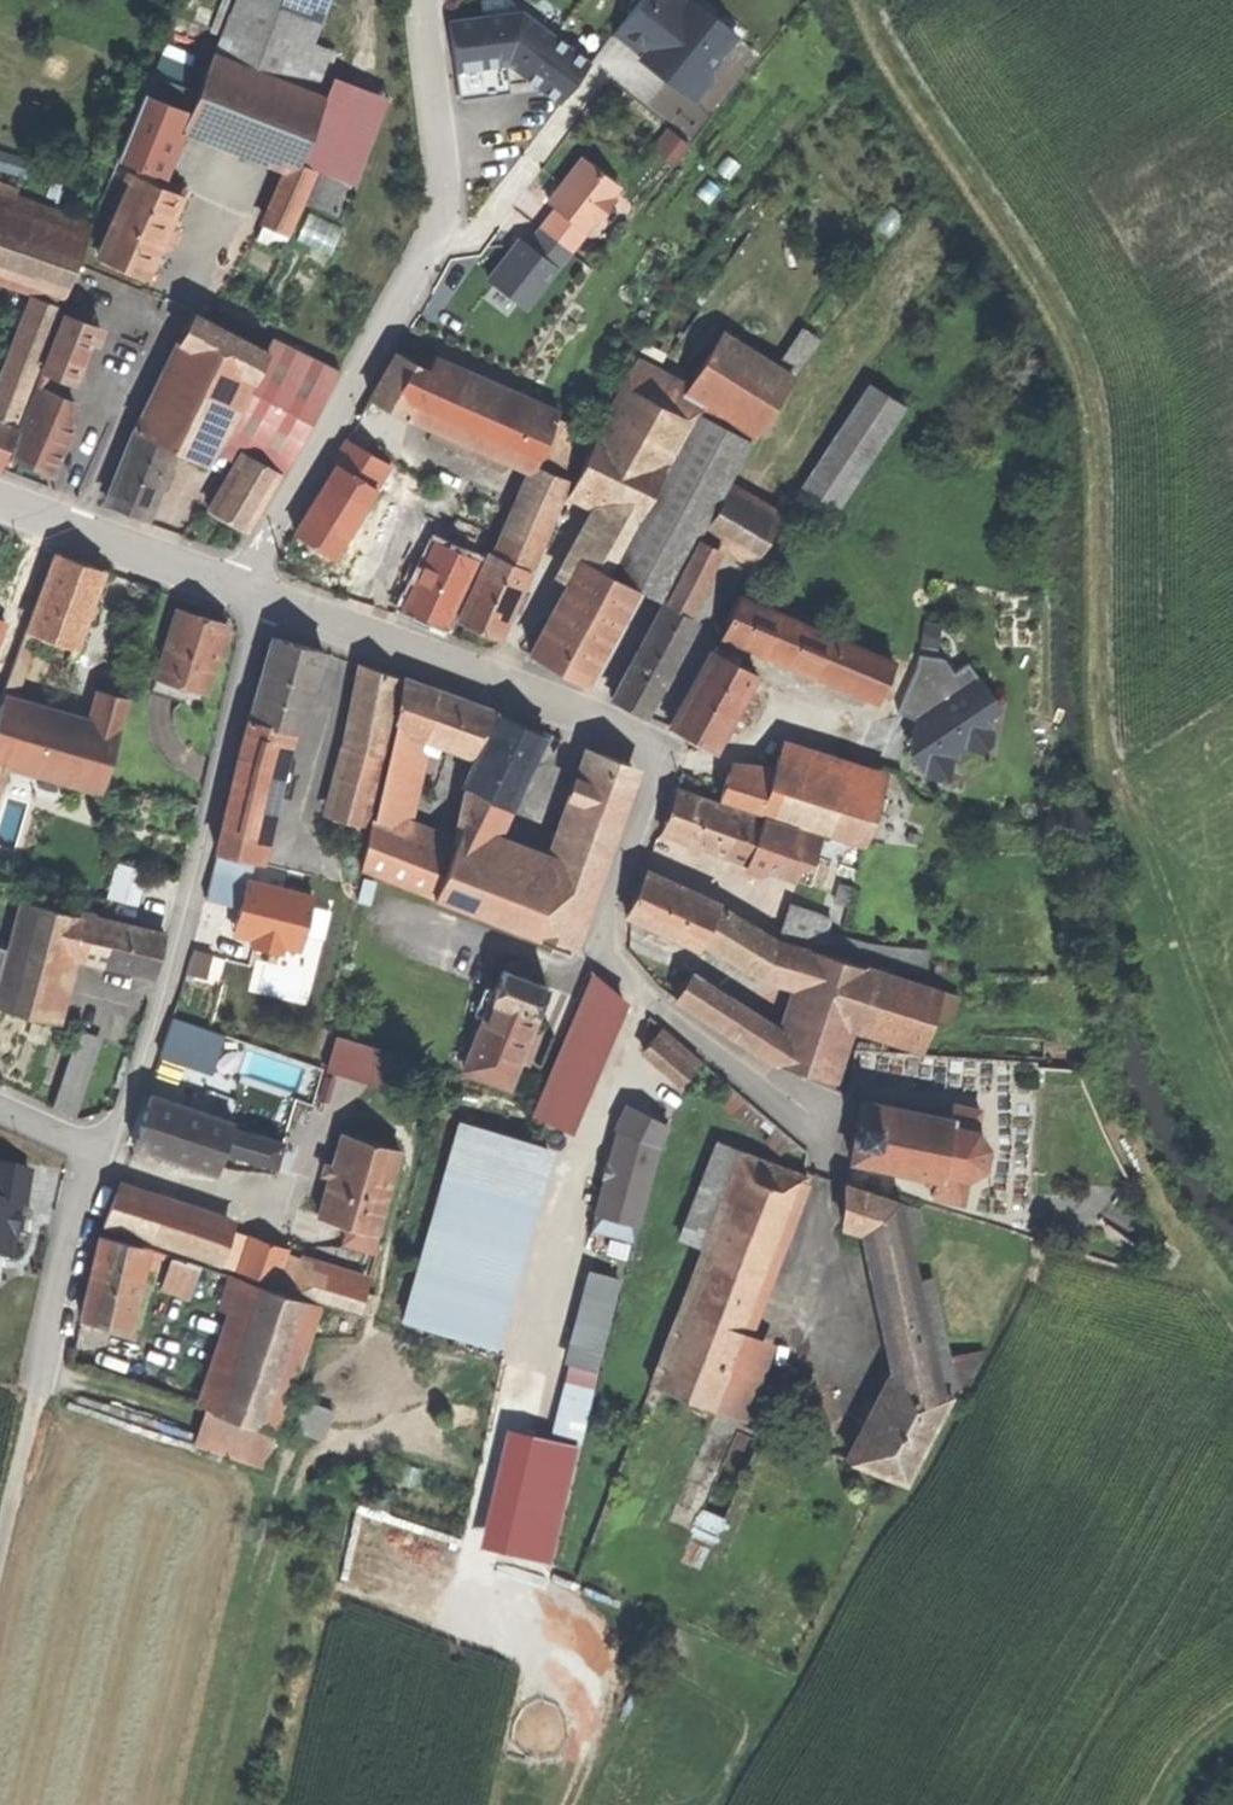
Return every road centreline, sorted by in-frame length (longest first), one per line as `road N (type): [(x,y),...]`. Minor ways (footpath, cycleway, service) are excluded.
road 1 (residential): [(822,1124),(692,1030),(605,949),(605,919),(656,783),(648,744),(257,594)]
road 2 (residential): [(427,0),(445,171),(442,218),(278,517),(257,594)]
road 3 (residential): [(104,1157),(178,959),(257,594)]
road 4 (tertiary): [(257,594),(0,499)]
road 5 (residential): [(40,1375),(68,1258),(104,1157)]
road 6 (track): [(0,1547),(40,1375)]

